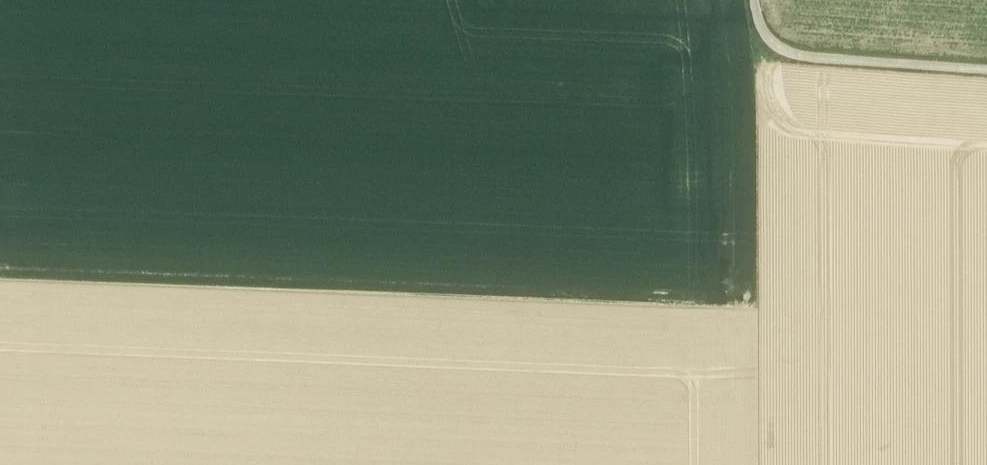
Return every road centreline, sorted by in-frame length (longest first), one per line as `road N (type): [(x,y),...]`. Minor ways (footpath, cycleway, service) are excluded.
road 1 (track): [(986,70),(787,52),(767,39),(754,0)]

